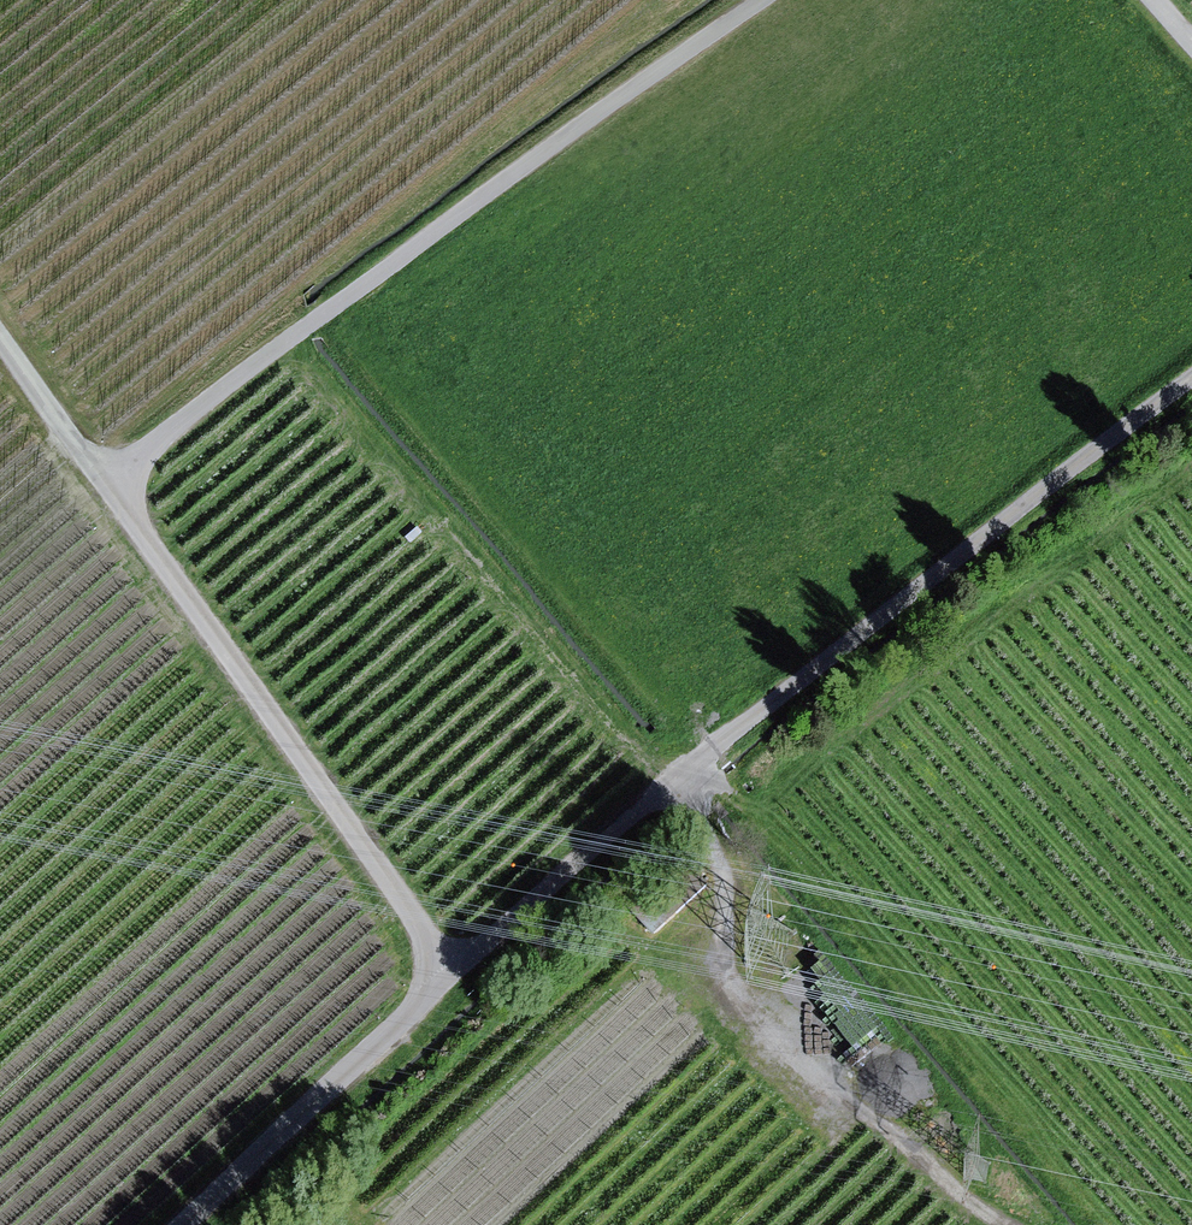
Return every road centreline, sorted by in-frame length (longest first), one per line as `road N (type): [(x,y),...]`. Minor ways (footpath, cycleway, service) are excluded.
road 1 (track): [(1127,1224),(754,807),(691,768),(752,965),(899,1062)]
road 2 (unclassified): [(451,973),(691,768),(1191,377)]
road 3 (unclassified): [(107,481),(759,0)]
road 4 (unclassified): [(107,481),(451,973)]
road 5 (unclassified): [(451,973),(189,1224)]
road 6 (unclassified): [(0,330),(107,481)]

